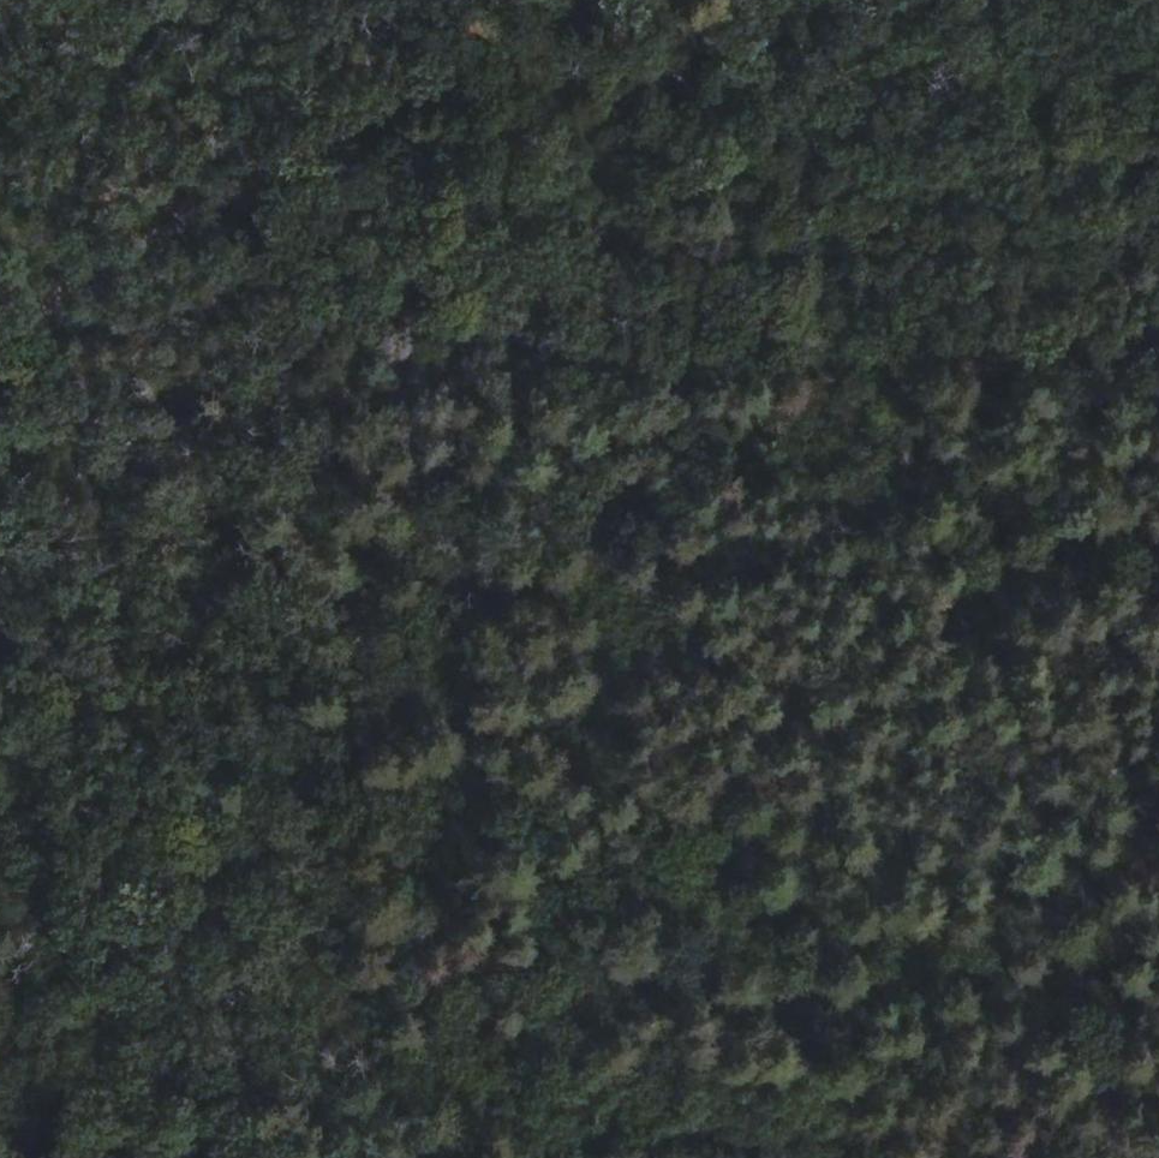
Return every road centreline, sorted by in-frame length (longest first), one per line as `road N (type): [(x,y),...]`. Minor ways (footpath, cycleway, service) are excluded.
road 1 (track): [(0,428),(1158,360)]
road 2 (track): [(0,354),(578,0)]

